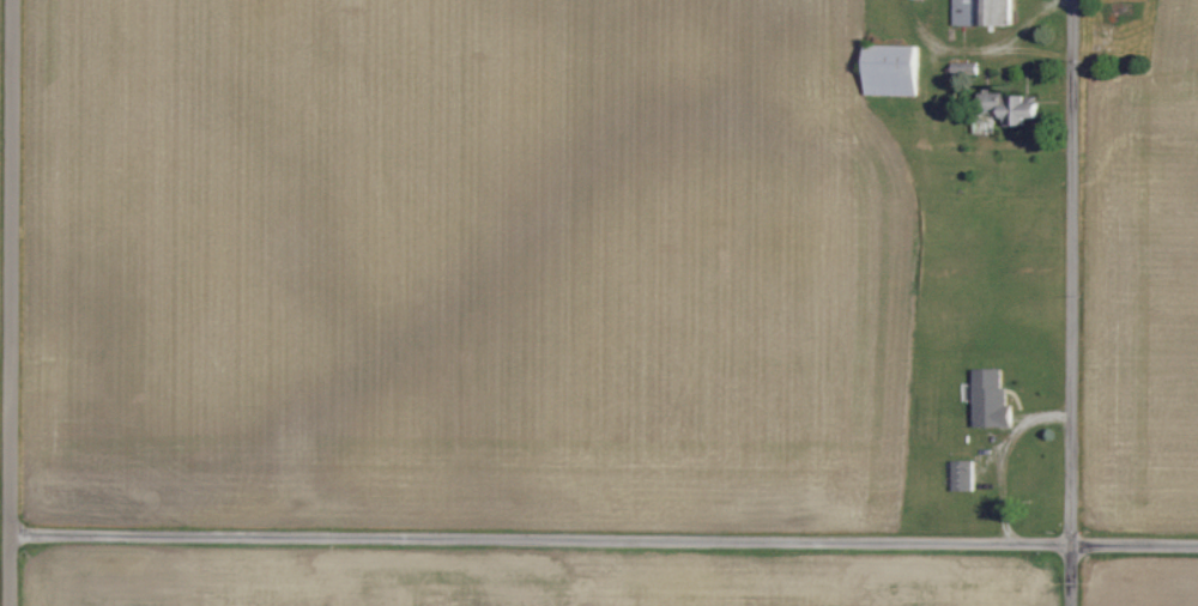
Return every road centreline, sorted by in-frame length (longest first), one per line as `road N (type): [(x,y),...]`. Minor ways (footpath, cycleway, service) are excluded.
road 1 (residential): [(12,533),(1197,543)]
road 2 (residential): [(12,605),(15,0)]
road 3 (residential): [(1073,605),(1074,0)]

